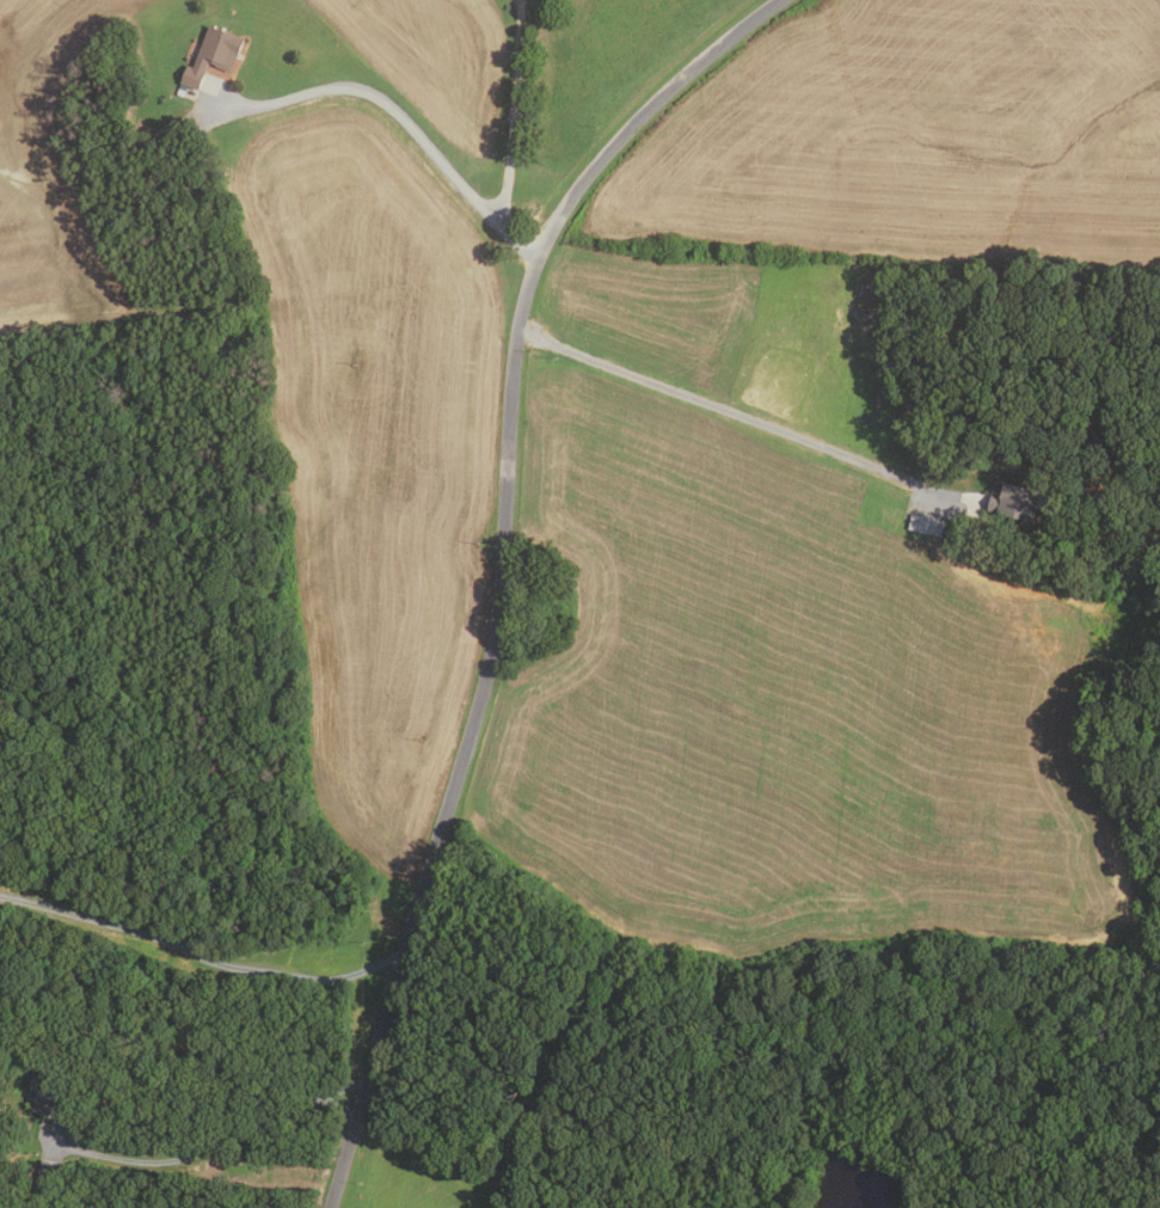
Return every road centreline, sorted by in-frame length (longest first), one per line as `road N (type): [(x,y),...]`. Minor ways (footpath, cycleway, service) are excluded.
road 1 (residential): [(329,1207),(491,655),(513,369),(533,260),(573,195),(644,114),(778,0)]

